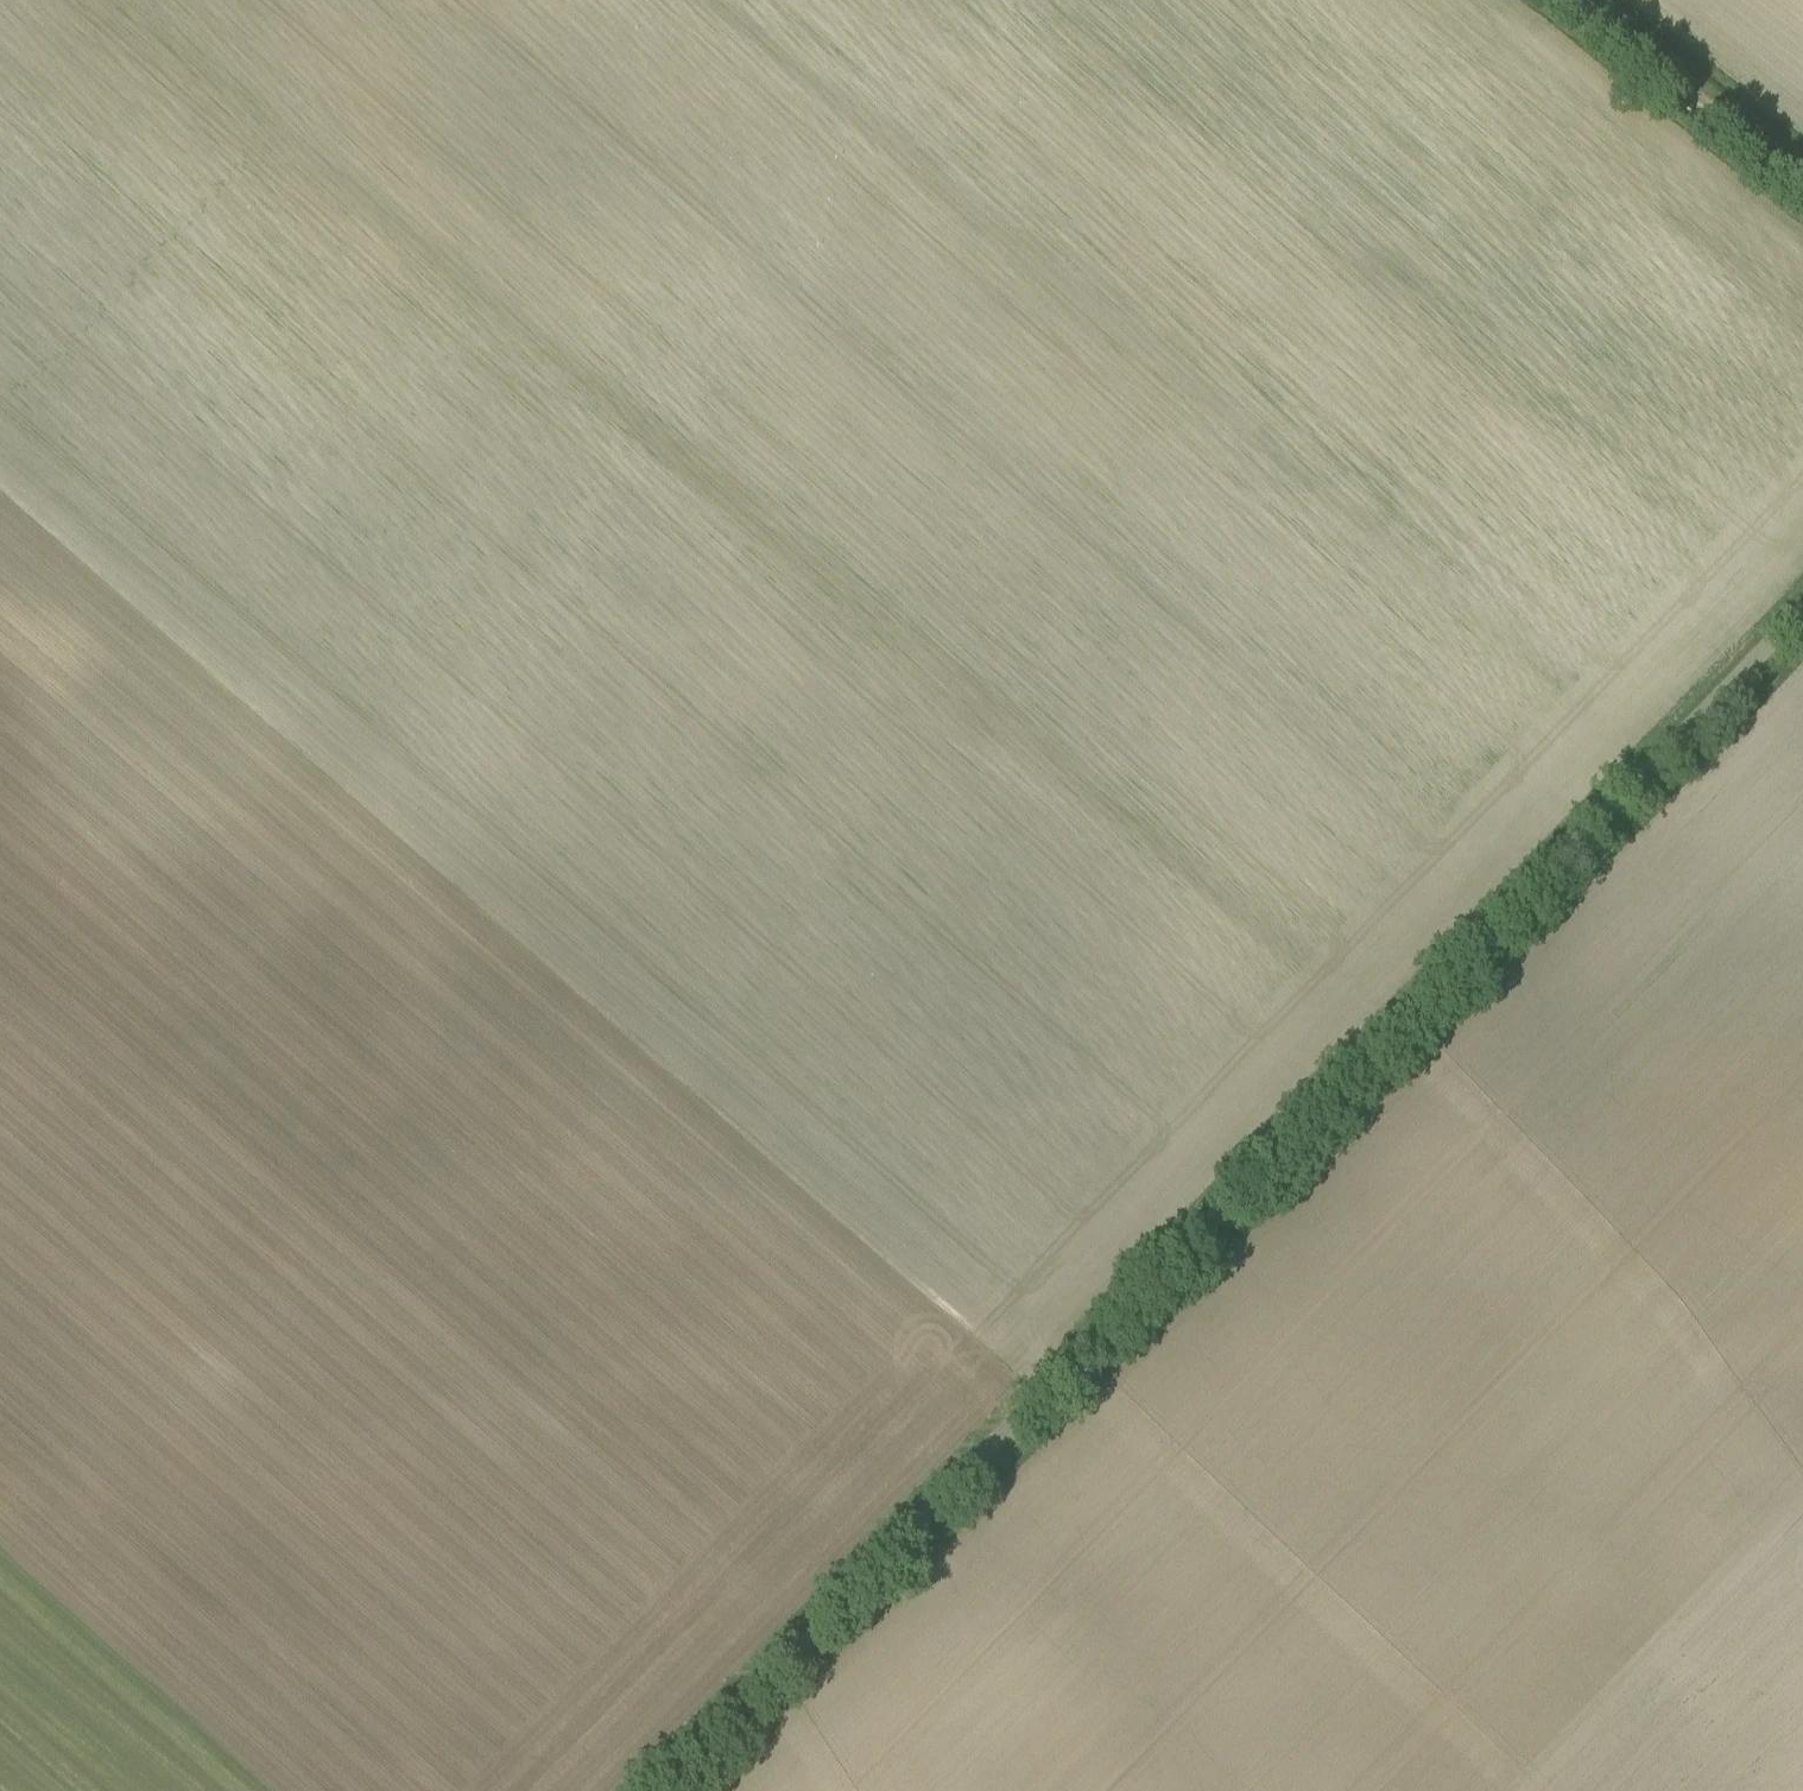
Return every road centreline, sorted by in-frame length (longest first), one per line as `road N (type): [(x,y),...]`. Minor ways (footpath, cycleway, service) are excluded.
road 1 (unclassified): [(661,1790),(1802,611)]
road 2 (track): [(1573,0),(1802,185)]

